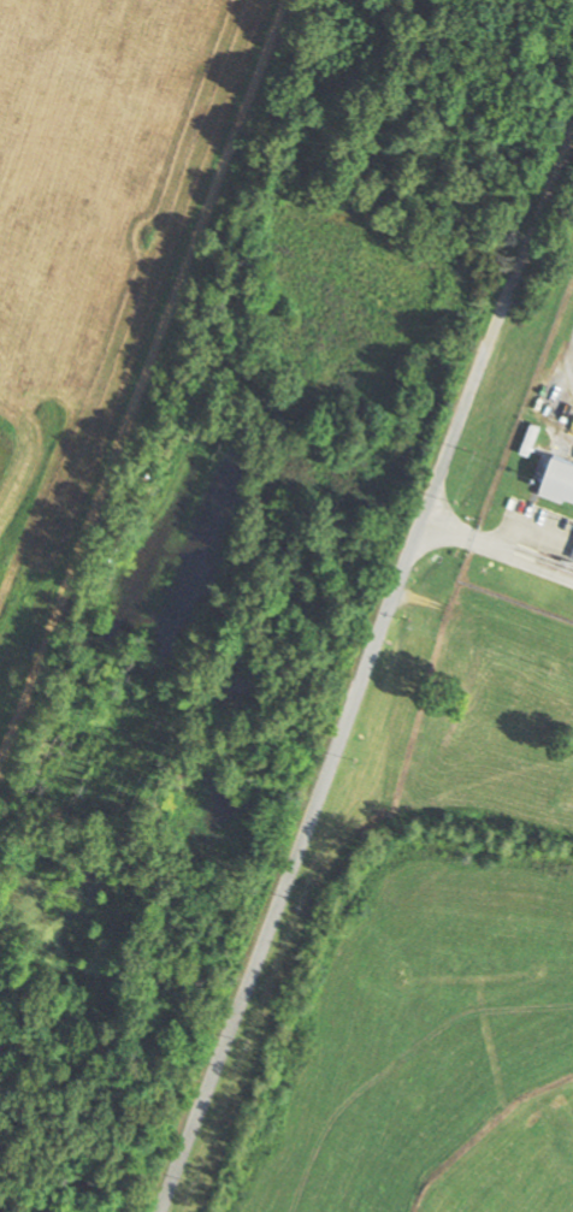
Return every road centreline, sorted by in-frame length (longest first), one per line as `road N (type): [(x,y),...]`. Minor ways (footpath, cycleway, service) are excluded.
road 1 (residential): [(149,1211),(572,76)]
road 2 (residential): [(287,0),(0,762)]

